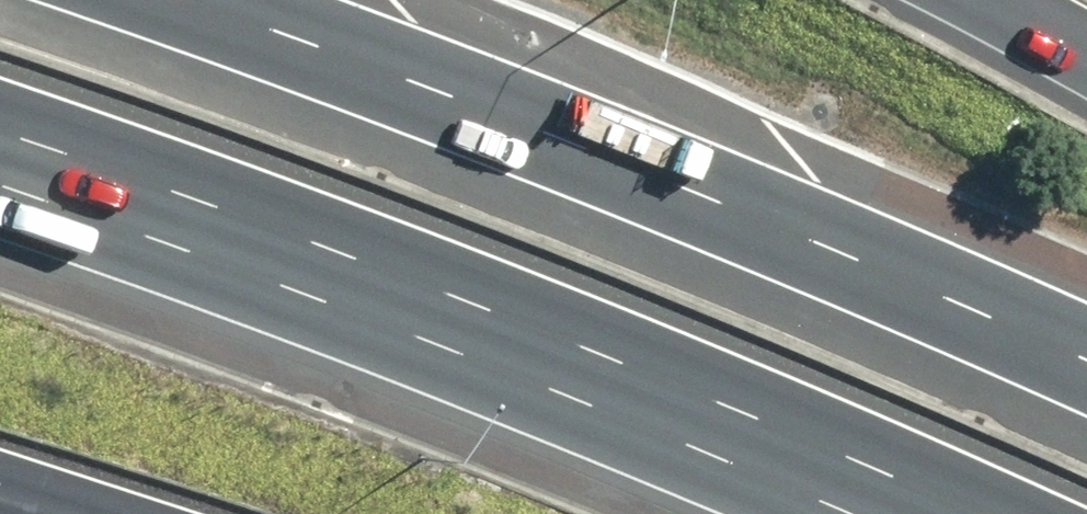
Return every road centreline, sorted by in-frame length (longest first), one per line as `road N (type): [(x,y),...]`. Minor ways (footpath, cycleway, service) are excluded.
road 1 (motorway): [(94,0),(481,136),(1086,382)]
road 2 (motorway): [(976,513),(452,294),(0,139)]
road 3 (motorway): [(965,0),(1086,70)]

